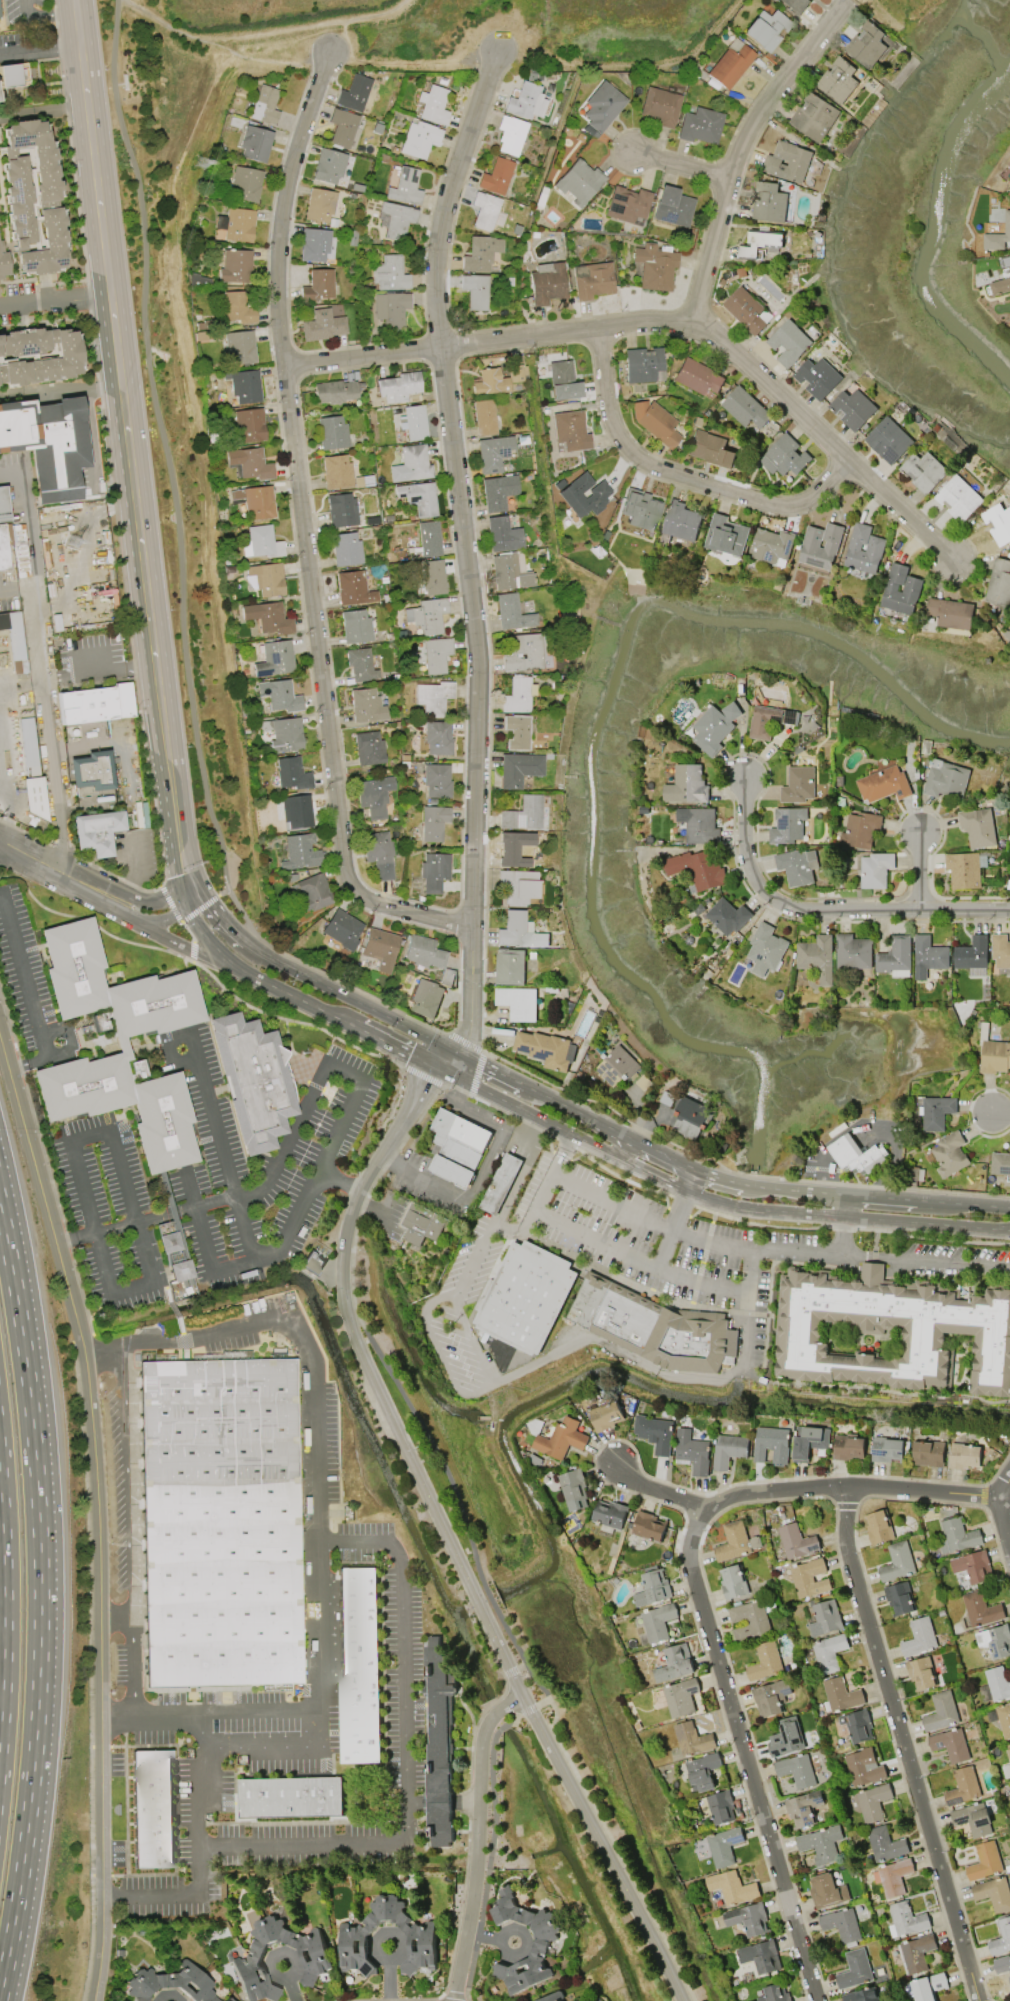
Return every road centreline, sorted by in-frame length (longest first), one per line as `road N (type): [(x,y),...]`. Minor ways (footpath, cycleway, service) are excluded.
road 1 (residential): [(433,1067),(356,1197),(342,1254),(343,1310),(520,1693),(626,1879),(682,2000)]
road 2 (residential): [(449,1048),(469,1036),(474,925),(437,258),(450,188),(498,50)]
road 3 (residential): [(474,925),(369,903),(352,893),(344,866),(284,370),(288,173),(329,52)]
road 4 (tertiary): [(0,1036),(86,1364),(100,1620),(102,1939),(94,2000)]
road 5 (motorway): [(0,1997),(27,1828),(40,1641),(35,1454),(0,1208)]
road 6 (residential): [(284,370),(636,323),(690,325),(732,347),(844,465),(951,558)]
road 7 (secondary): [(162,720),(74,0)]
road 8 (residential): [(849,1488),(849,1558),(976,2000)]
road 9 (residential): [(703,1511),(690,1543),(692,1575),(817,2000)]
road 10 (residential): [(998,1495),(758,1491),(703,1511),(641,1484),(616,1462)]
road 11 (residential): [(1009,910),(807,911),(776,902),(761,894),(747,866),(745,778)]
road 12 (residential): [(597,328),(606,408),(620,442),(647,463),(789,506),(844,465)]
road 13 (residential): [(690,325),(738,151),(765,103),(848,0)]
road 14 (residential): [(520,1693),(485,1733),(471,1931),(454,2000)]
road 15 (track): [(129,0),(145,16),(208,41),(353,21),(407,0)]
road 16 (motorway): [(0,1498),(0,1732)]
road 17 (secondary): [(236,966),(433,1067)]
road 18 (secondary): [(449,1048),(257,950)]
road 19 (secondary): [(191,890),(162,720)]
road 20 (secondary): [(626,1137),(475,1061)]
road 21 (secondary): [(845,1217),(1009,1231)]
road 22 (secondary): [(685,1190),(723,1205),(845,1217)]
road 23 (secondary): [(127,918),(252,976)]
road 24 (tertiary): [(121,902),(0,841)]
road 25 (secondary): [(820,1191),(737,1184),(692,1168)]
road 26 (secondary): [(1009,1208),(889,1198)]

